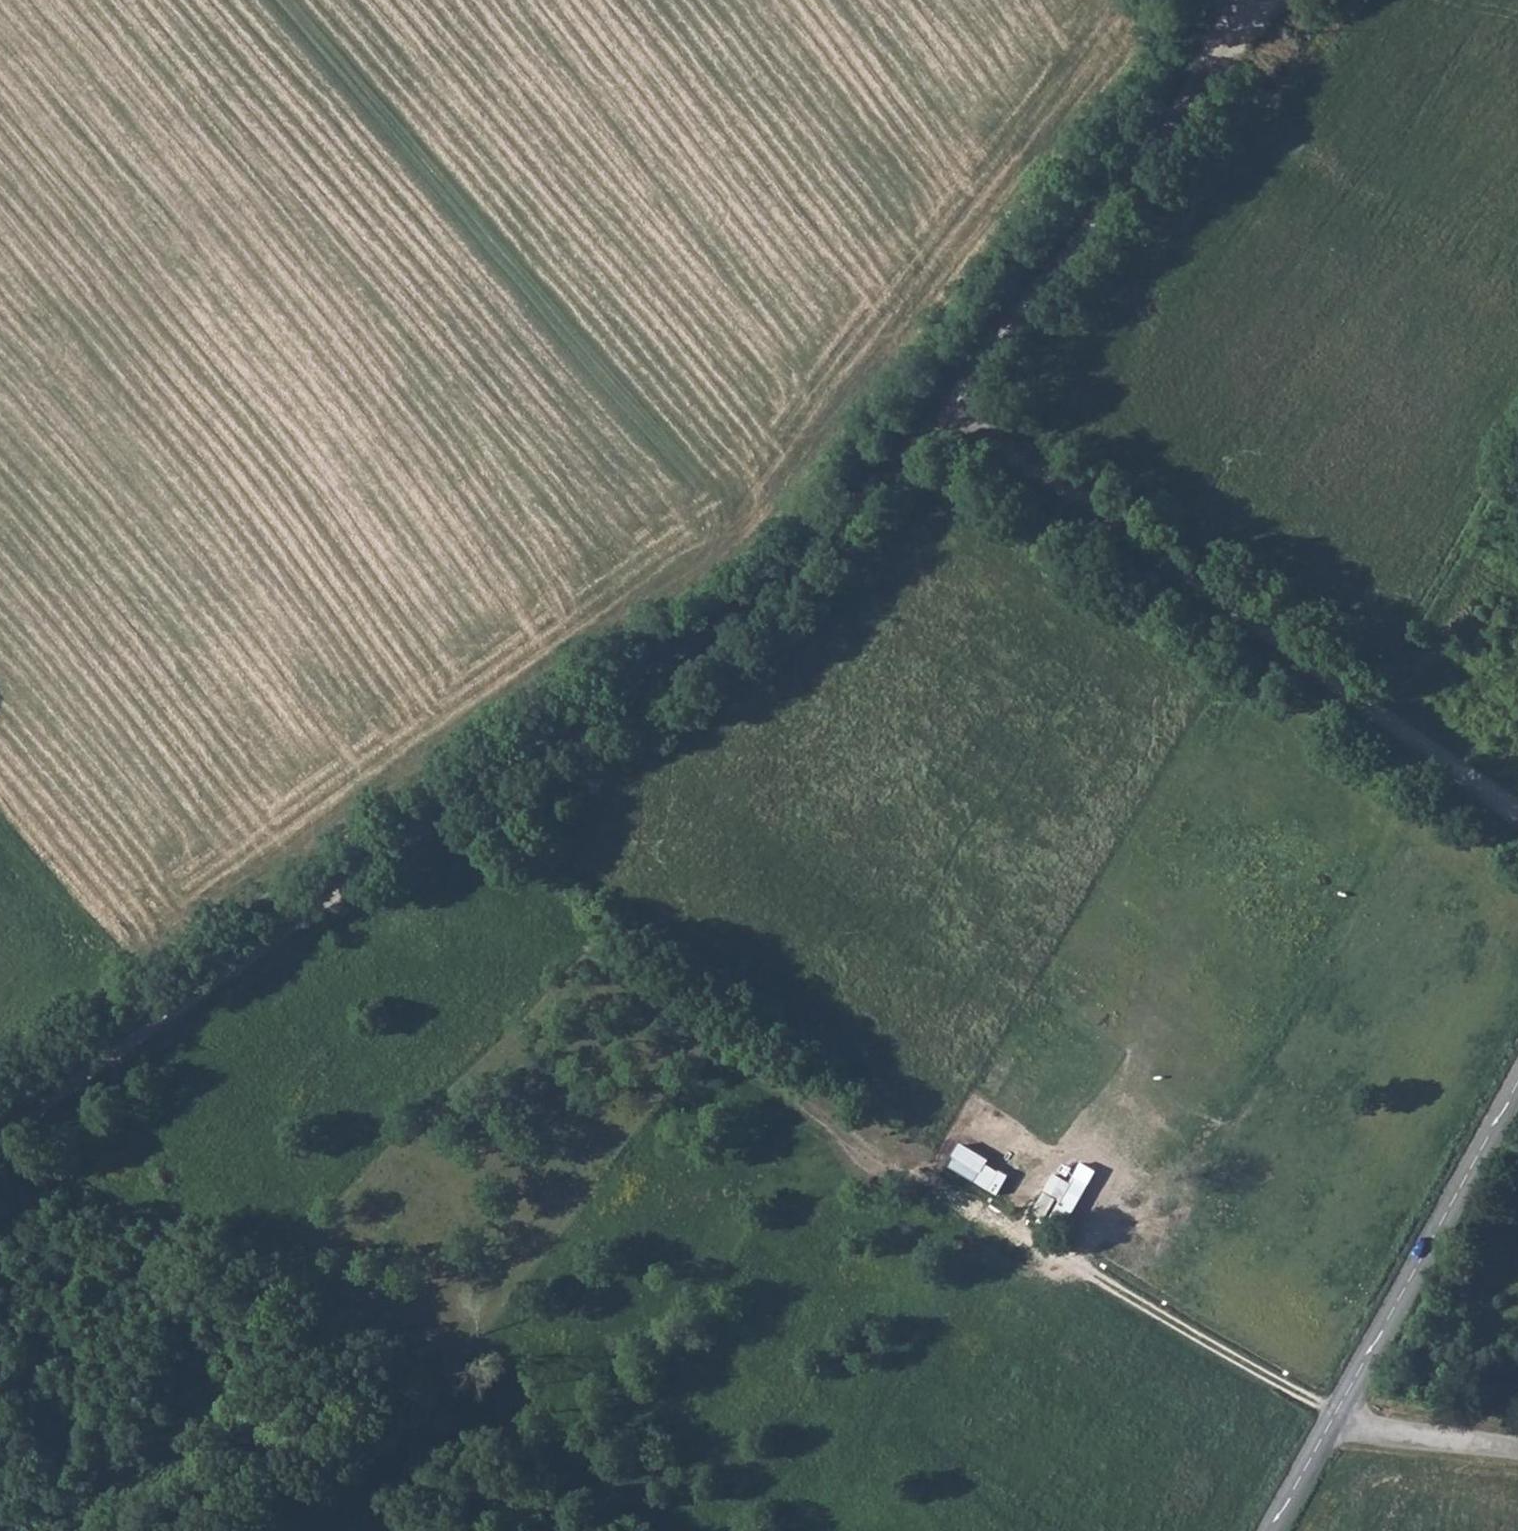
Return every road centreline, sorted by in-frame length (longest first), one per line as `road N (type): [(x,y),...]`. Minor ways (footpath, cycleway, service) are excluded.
road 1 (track): [(1251,14),(1129,187),(874,484),(766,594),(456,803),(0,1140)]
road 2 (track): [(943,407),(1076,487),(1517,812)]
road 3 (tertiary): [(1517,1087),(1271,1530)]
road 4 (track): [(1335,1416),(1405,1437),(1517,1447)]

